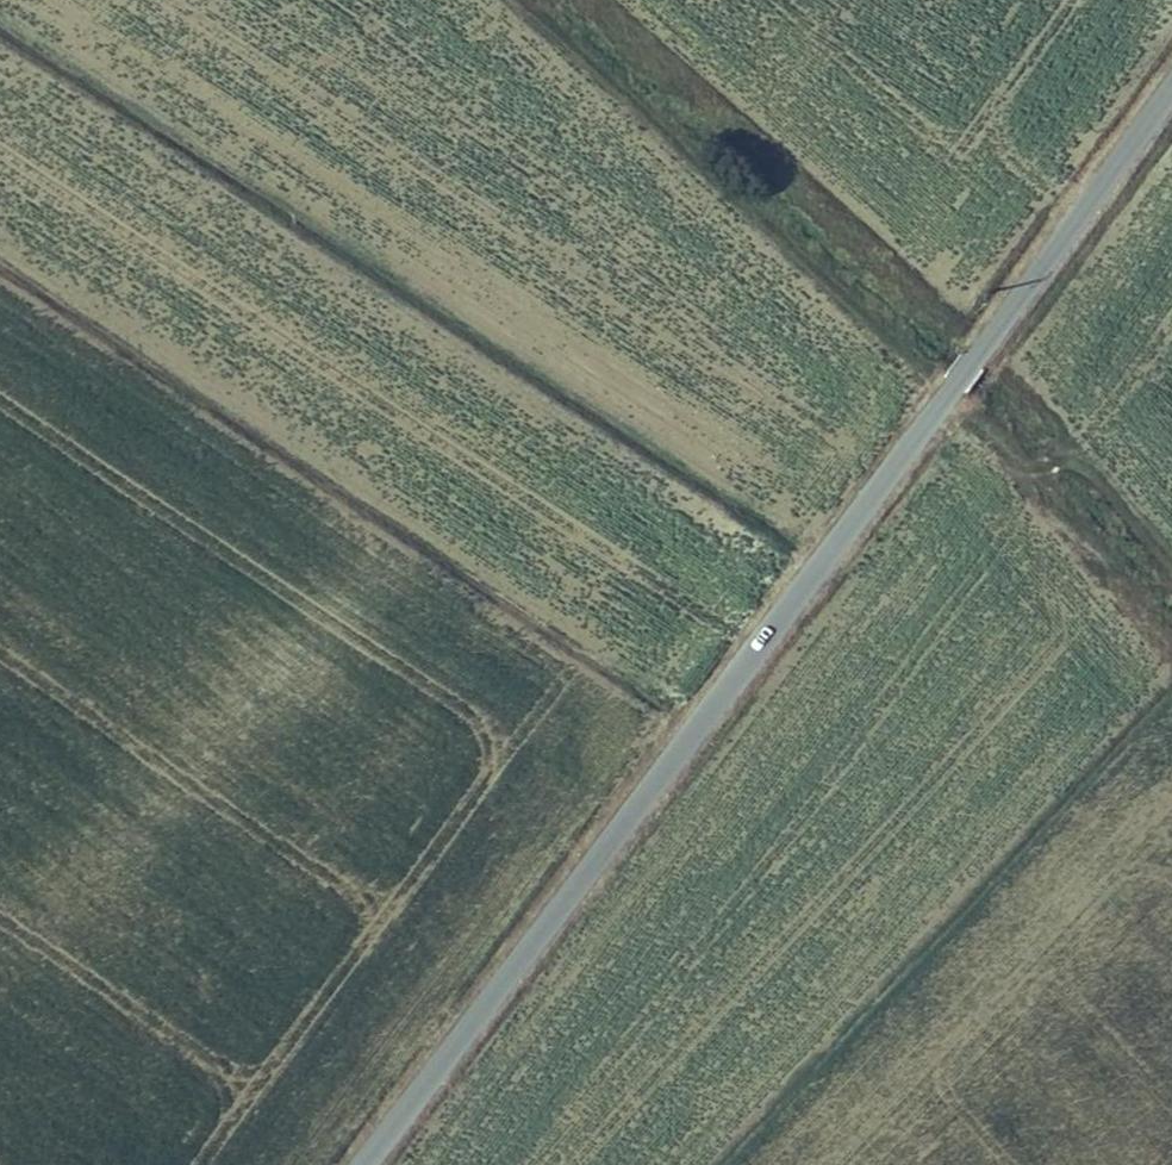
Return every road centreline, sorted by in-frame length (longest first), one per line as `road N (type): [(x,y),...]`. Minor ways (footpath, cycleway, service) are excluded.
road 1 (tertiary): [(373,1164),(1171,91)]

